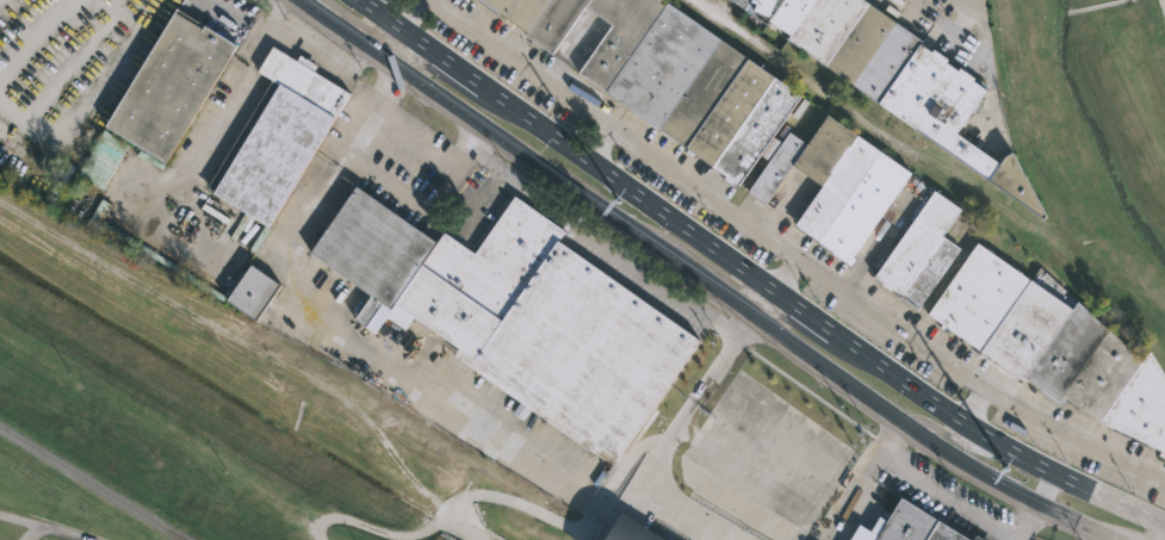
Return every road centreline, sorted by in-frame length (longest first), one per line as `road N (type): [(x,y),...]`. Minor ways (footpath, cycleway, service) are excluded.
road 1 (primary): [(1164,529),(956,412),(365,0)]
road 2 (primary): [(383,60),(907,424),(1102,539)]
road 3 (track): [(181,539),(0,428)]
road 4 (track): [(430,527),(403,538),(330,515),(318,521),(316,539)]

